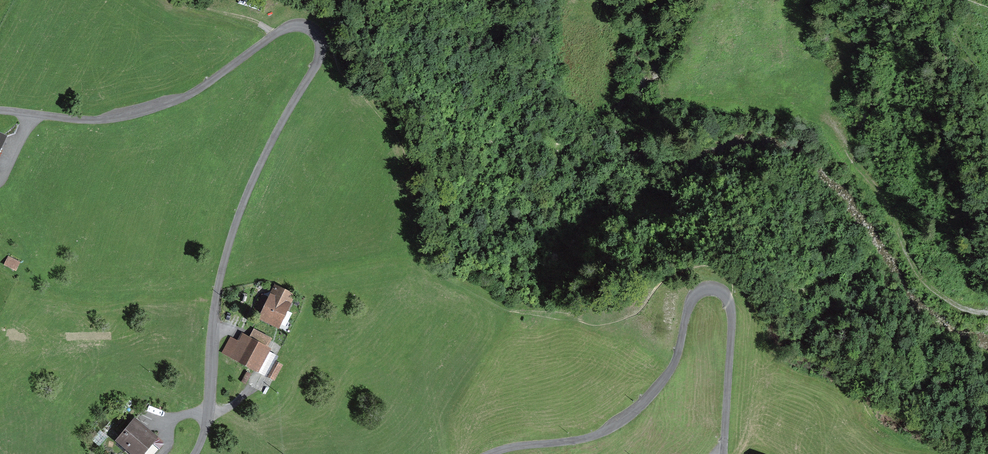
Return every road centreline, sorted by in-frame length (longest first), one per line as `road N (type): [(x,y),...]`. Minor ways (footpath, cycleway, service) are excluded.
road 1 (unclassified): [(195,453),(209,413),(219,290),(241,207),(323,53),(319,36),(291,27),(157,108),(92,121),(0,110)]
road 2 (unclassified): [(723,453),(731,315),(726,296),(709,289),(690,303),(669,373),(624,420),(591,437),(490,453)]
road 3 (track): [(987,314),(962,309),(928,284),(879,190),(830,125)]

